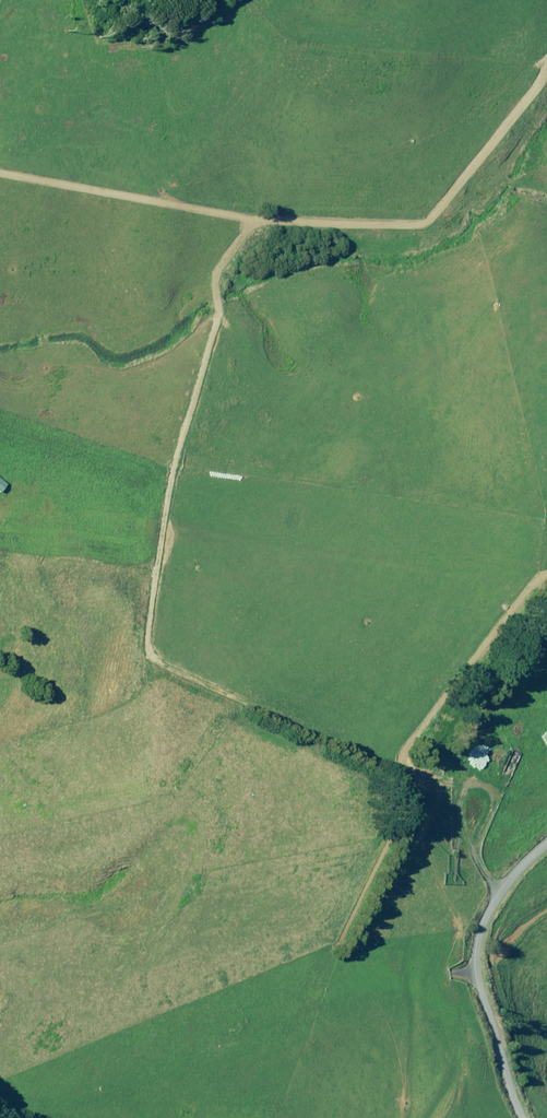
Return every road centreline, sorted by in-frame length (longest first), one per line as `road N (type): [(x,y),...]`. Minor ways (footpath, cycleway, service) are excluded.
road 1 (track): [(242,215),(207,277),(153,657),(354,751)]
road 2 (track): [(546,53),(411,213),(242,215)]
road 3 (unclassified): [(546,835),(498,888),(471,961),(519,1117)]
road 4 (track): [(0,169),(242,215)]

